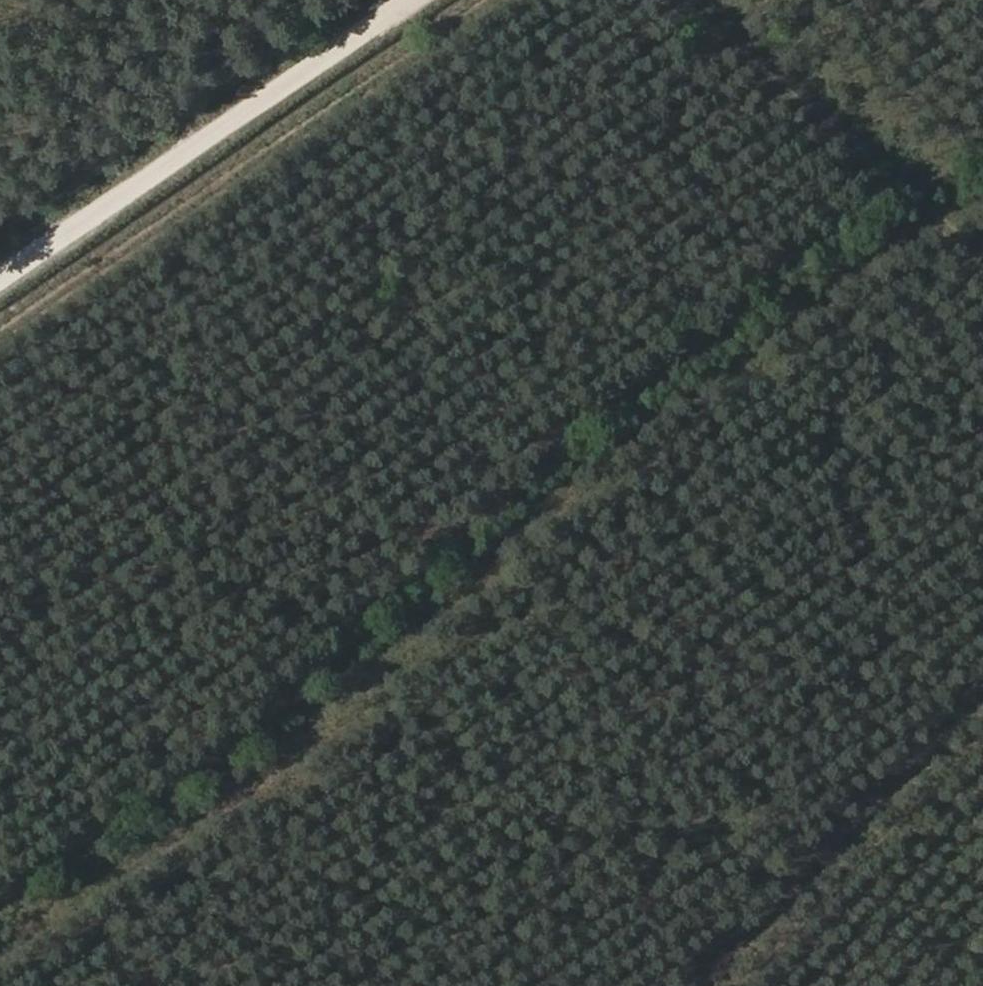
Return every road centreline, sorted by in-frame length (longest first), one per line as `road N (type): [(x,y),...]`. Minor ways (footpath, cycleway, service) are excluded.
road 1 (track): [(414,0),(0,281)]
road 2 (track): [(665,0),(982,252)]

